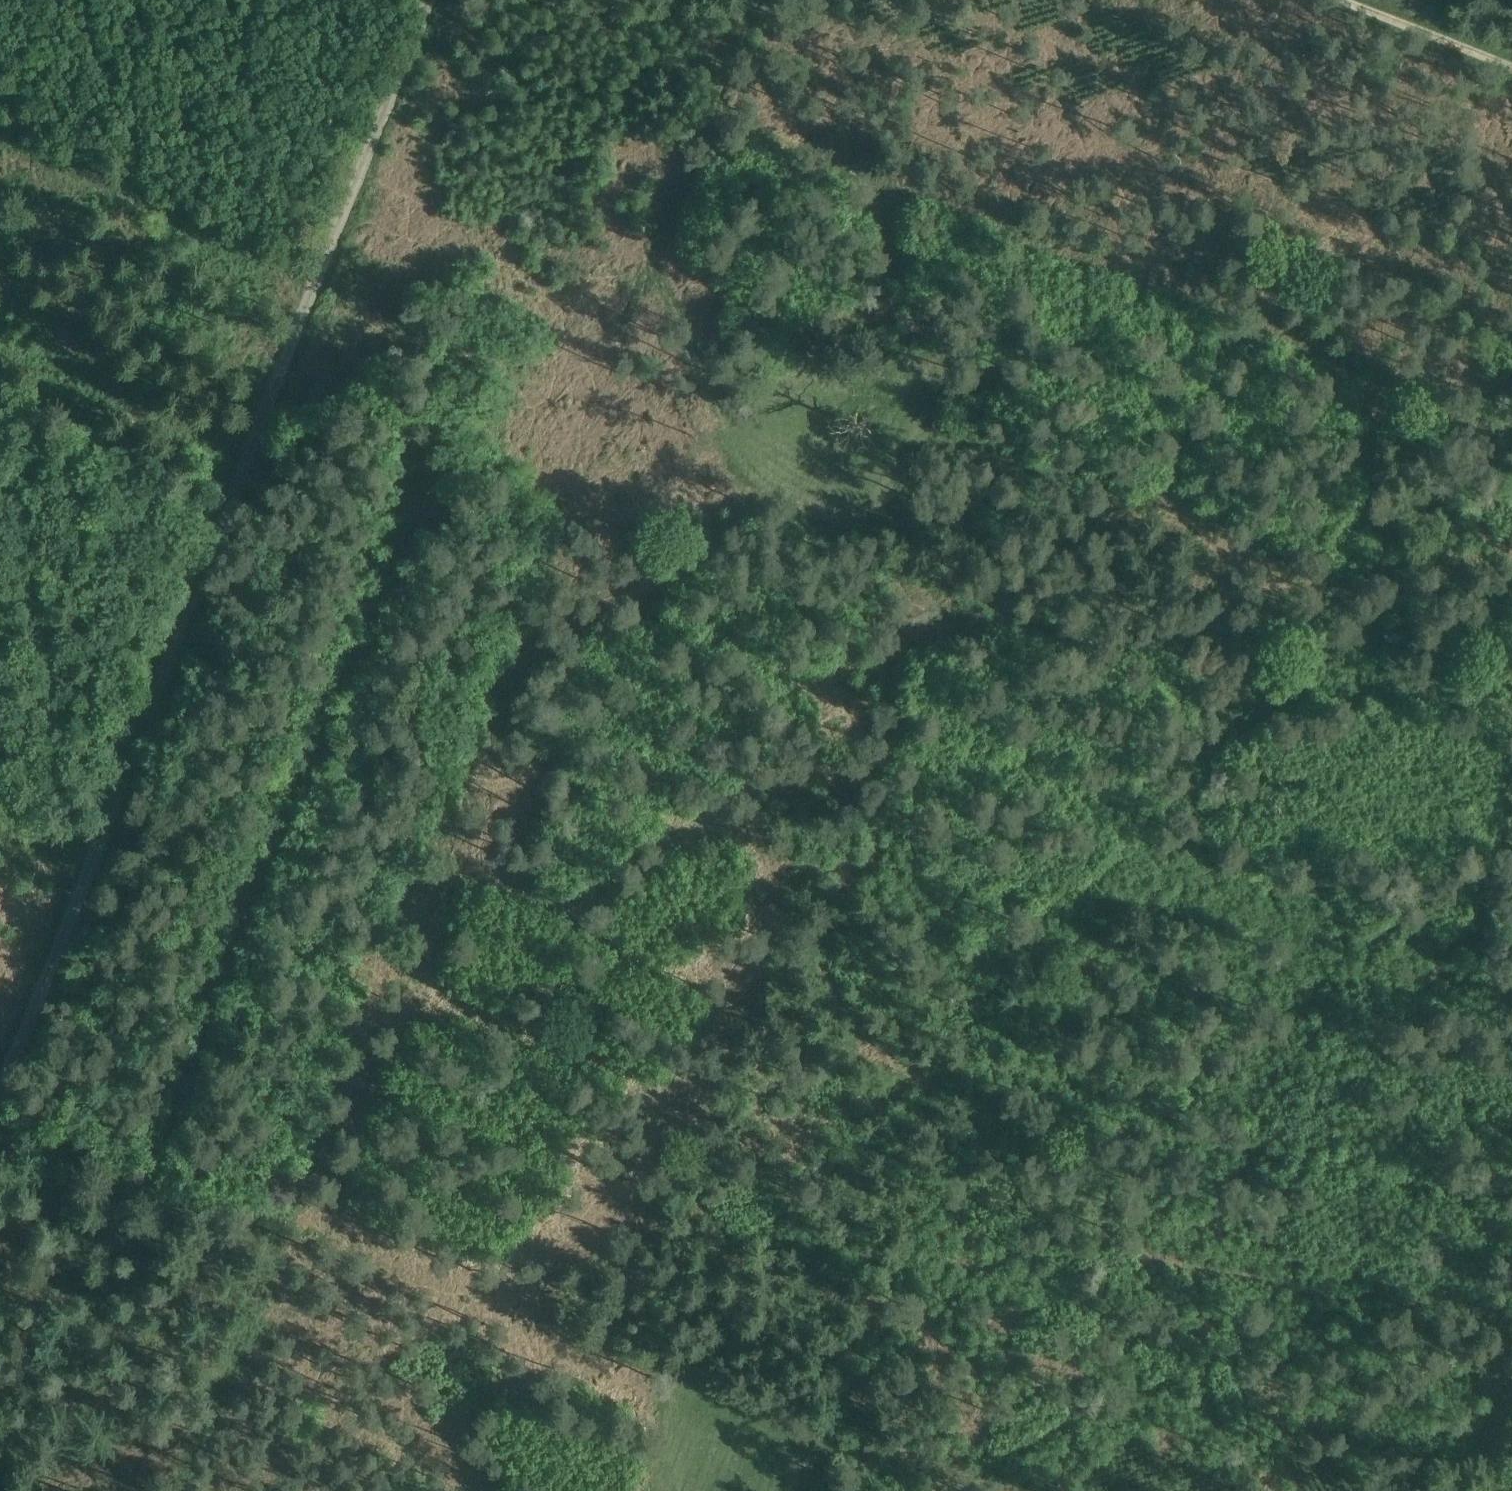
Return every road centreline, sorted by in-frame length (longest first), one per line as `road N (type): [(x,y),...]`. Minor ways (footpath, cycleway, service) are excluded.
road 1 (track): [(0,1062),(430,0)]
road 2 (track): [(0,1138),(929,1490)]
road 3 (track): [(760,0),(693,183)]
road 4 (track): [(1511,59),(1358,0)]

